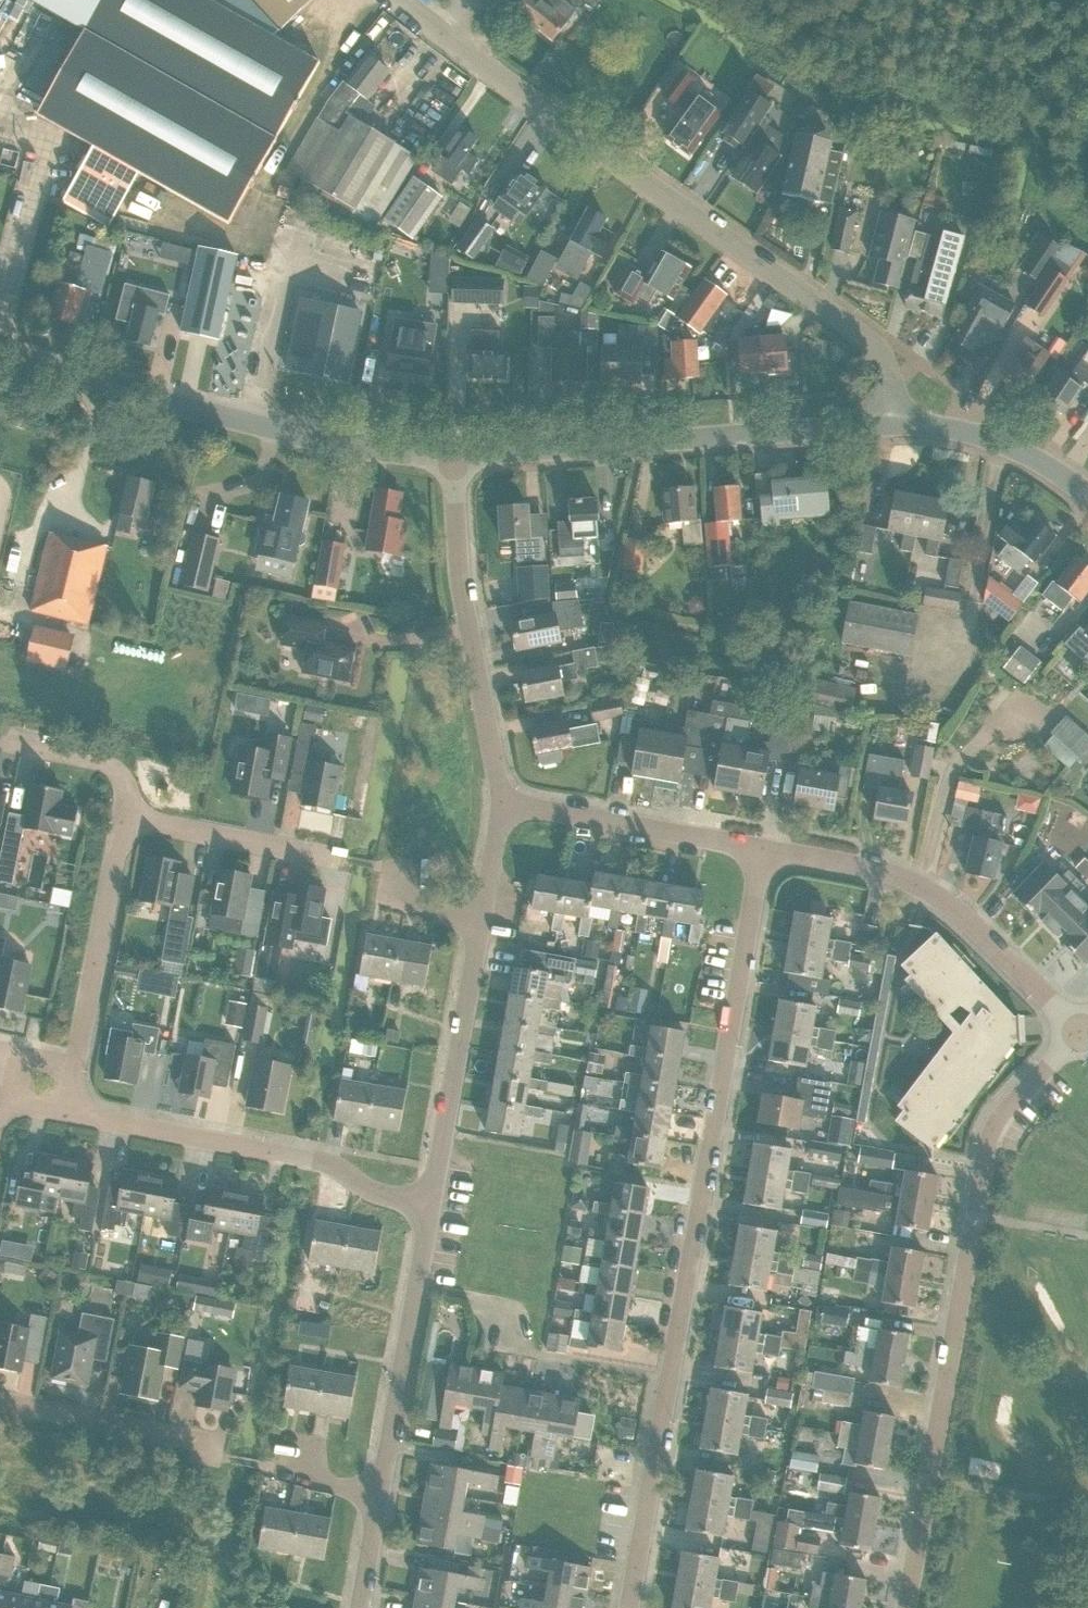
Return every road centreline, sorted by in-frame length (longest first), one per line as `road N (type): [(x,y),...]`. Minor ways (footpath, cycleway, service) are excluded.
road 1 (residential): [(630,1607),(765,852)]
road 2 (unclassified): [(898,432),(883,364),(871,346),(474,59),(408,0)]
road 3 (residential): [(907,1607),(990,1143),(1002,1116),(1083,1036)]
road 4 (tertiary): [(453,475),(0,361)]
road 5 (tertiary): [(453,475),(898,432)]
road 6 (residential): [(430,1206),(508,802)]
road 7 (residential): [(361,1607),(430,1206)]
road 8 (residential): [(1083,1036),(923,889),(765,852)]
road 9 (residential): [(430,1206),(377,1194),(331,1162),(70,1113)]
road 10 (residential): [(508,802),(465,596),(453,475)]
road 11 (residential): [(765,852),(508,802)]
road 12 (residential): [(80,1064),(129,819)]
road 13 (residential): [(217,1456),(177,1433),(0,1404)]
road 14 (residential): [(129,819),(336,857)]
road 15 (tertiary): [(1087,514),(1011,458),(898,432)]
road 16 (residential): [(0,740),(99,761),(119,773),(129,819)]

